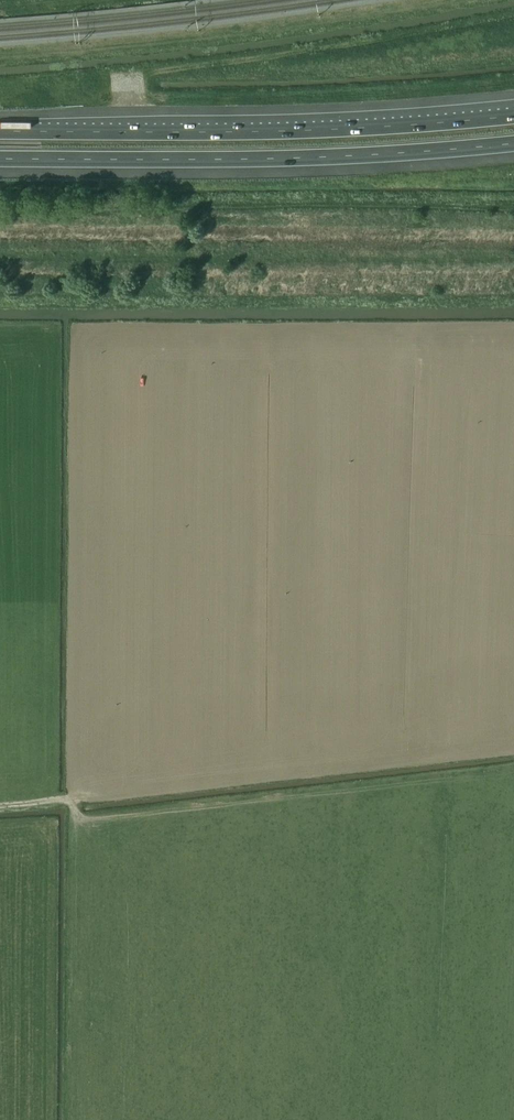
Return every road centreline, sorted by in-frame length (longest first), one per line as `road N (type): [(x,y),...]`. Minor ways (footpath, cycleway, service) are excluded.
road 1 (motorway): [(513,115),(271,132),(0,130)]
road 2 (motorway): [(0,158),(266,159),(513,142)]

